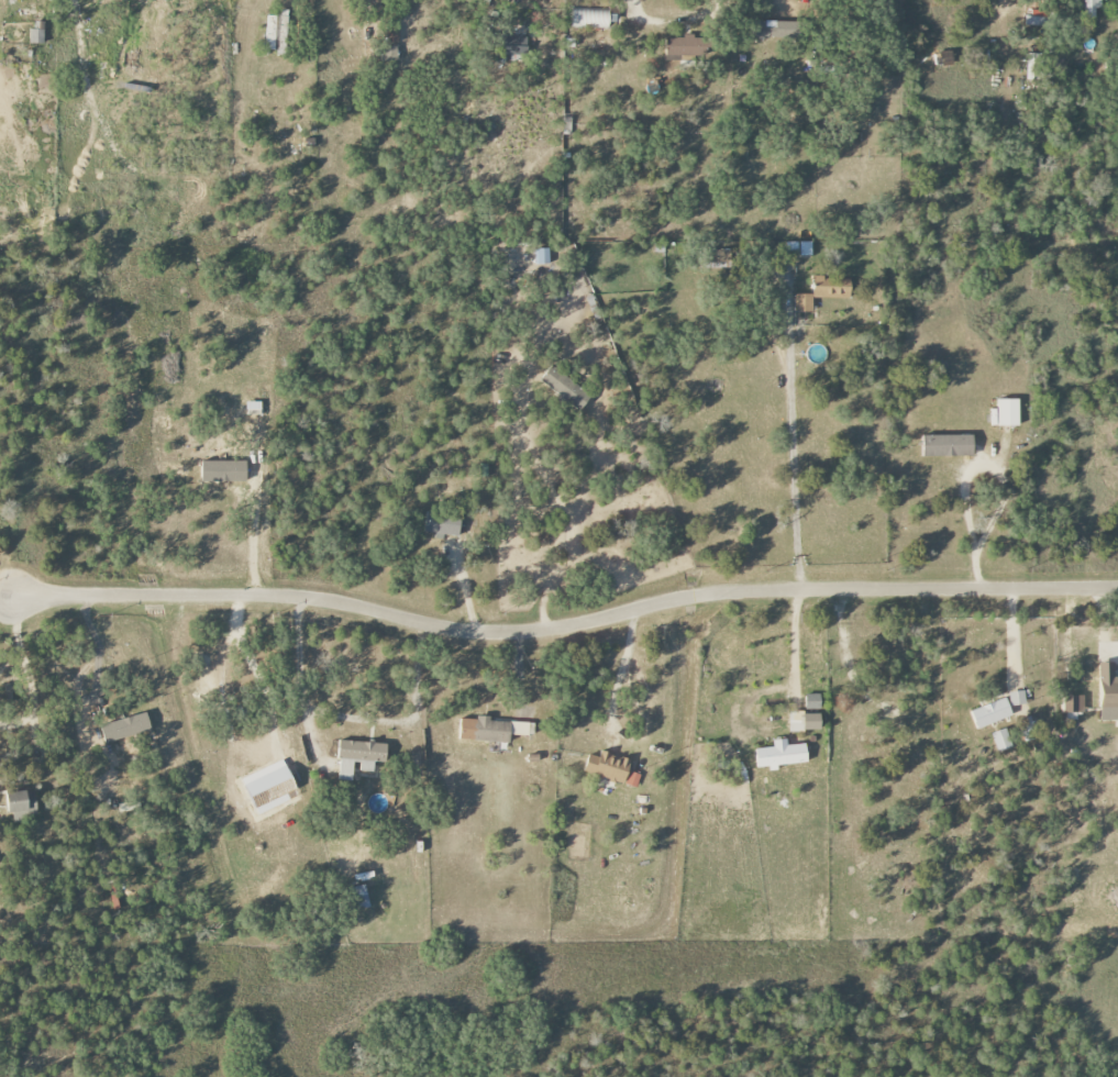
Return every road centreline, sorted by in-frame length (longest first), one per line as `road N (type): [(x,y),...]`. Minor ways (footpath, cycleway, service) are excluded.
road 1 (residential): [(11,596),(302,597),(477,632),(578,623),(737,590),(1117,588)]

